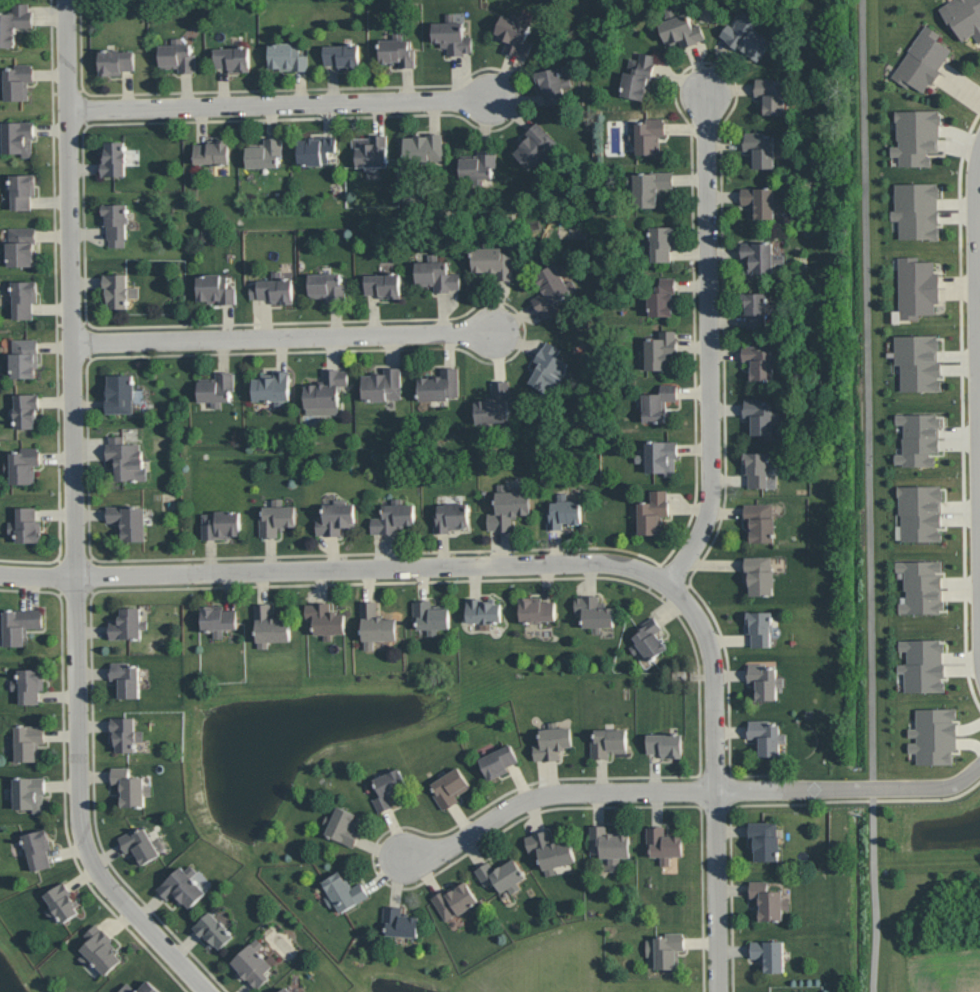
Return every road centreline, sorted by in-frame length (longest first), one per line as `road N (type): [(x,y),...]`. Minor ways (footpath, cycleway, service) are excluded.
road 1 (residential): [(68,0),(84,831),(92,861),(213,991)]
road 2 (residential): [(668,580),(604,560),(79,575)]
road 3 (residential): [(668,580),(693,548),(712,501),(708,95)]
road 4 (residential): [(720,991),(712,658),(694,609),(668,580)]
road 5 (residential): [(488,99),(71,111)]
road 6 (residential): [(492,332),(75,344)]
road 7 (residential): [(979,151),(979,565)]
road 8 (residential): [(716,791),(541,797),(441,853),(405,858)]
road 9 (residential): [(716,791),(937,788),(979,767)]

